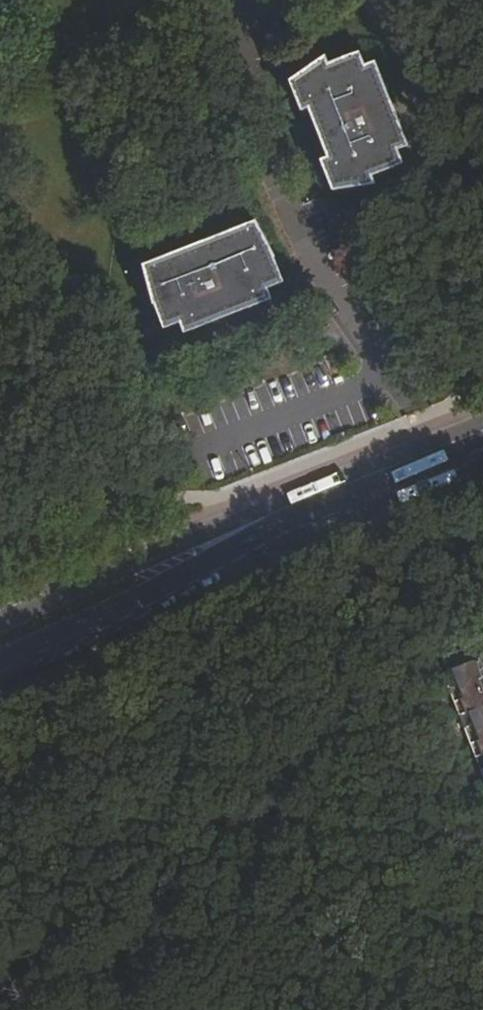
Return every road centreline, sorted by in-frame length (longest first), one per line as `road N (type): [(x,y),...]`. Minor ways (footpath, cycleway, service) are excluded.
road 1 (residential): [(246,0),(246,101),(264,157),(295,225),(423,418),(433,450)]
road 2 (tertiary): [(0,664),(233,550),(280,510)]
road 3 (tertiary): [(280,510),(28,610)]
road 4 (tertiary): [(280,510),(433,450)]

